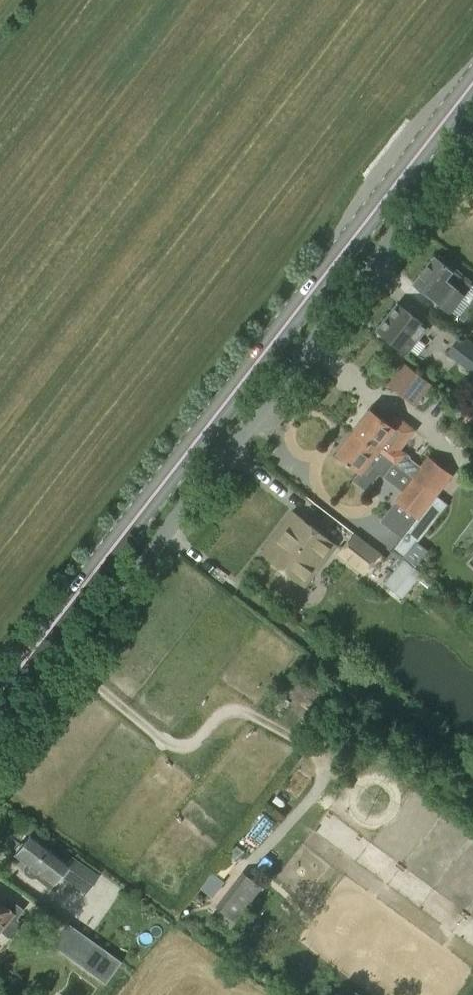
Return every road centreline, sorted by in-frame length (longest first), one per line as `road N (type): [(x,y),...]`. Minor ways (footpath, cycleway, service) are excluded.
road 1 (primary): [(0,692),(472,83)]
road 2 (unclassified): [(0,743),(472,141)]

